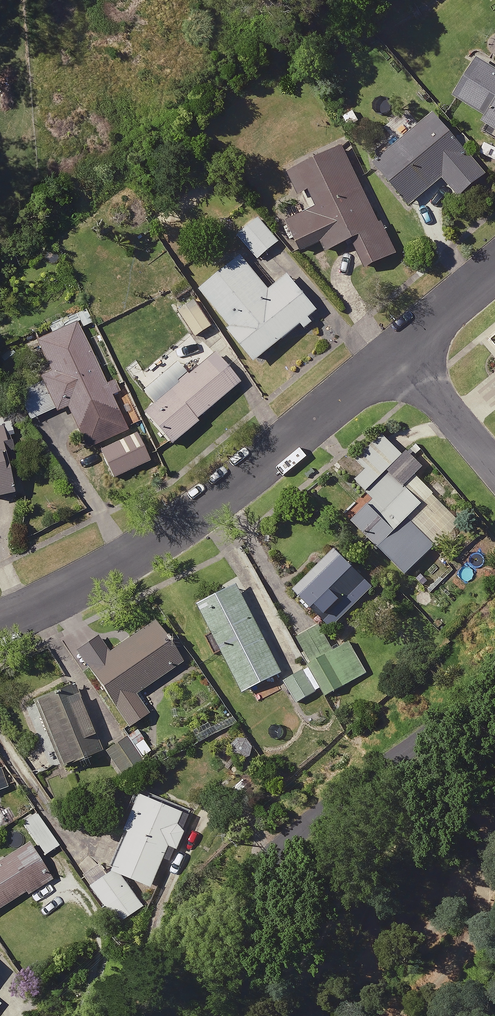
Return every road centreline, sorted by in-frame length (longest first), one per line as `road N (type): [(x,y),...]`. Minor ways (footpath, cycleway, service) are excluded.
road 1 (residential): [(105,1015),(190,958),(494,708)]
road 2 (residential): [(396,355),(124,568),(0,628)]
road 3 (residential): [(494,467),(396,355)]
road 4 (residential): [(494,271),(396,355)]

